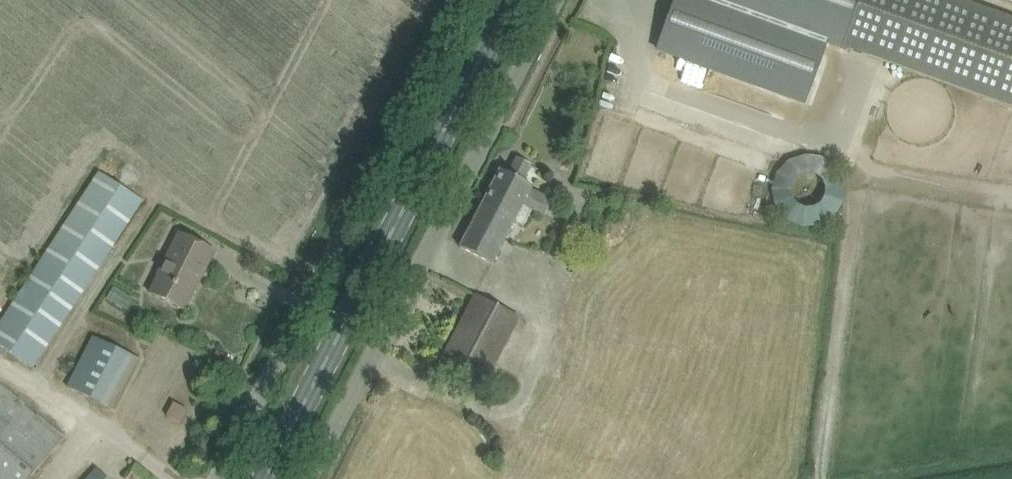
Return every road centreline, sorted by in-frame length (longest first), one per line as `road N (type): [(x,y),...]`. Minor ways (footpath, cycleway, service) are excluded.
road 1 (primary): [(266,478),(512,0)]
road 2 (unclassified): [(309,478),(555,0)]
road 3 (unclassified): [(219,478),(464,0)]

